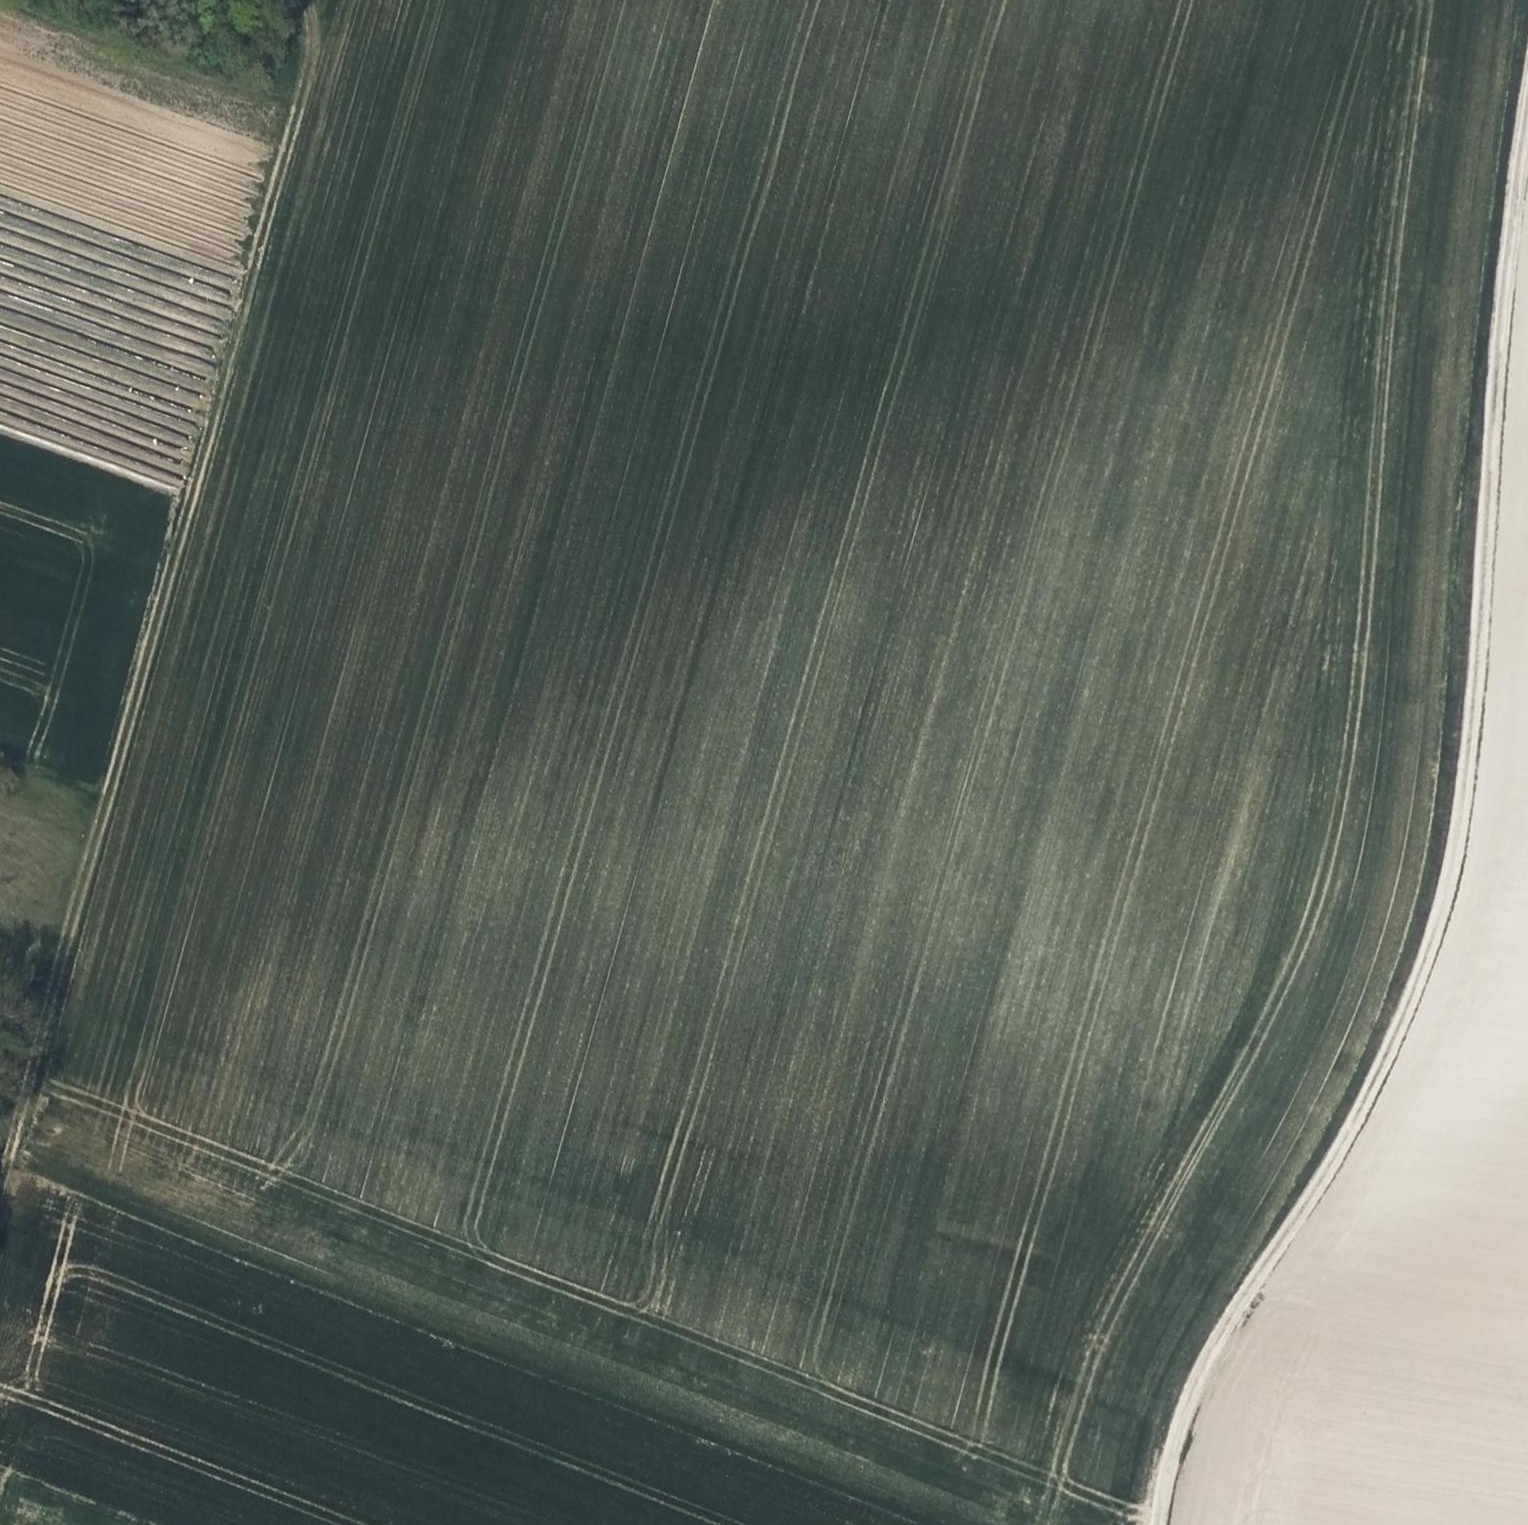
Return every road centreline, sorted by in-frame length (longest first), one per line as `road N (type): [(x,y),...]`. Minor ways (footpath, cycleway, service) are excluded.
road 1 (track): [(1527,106),(1500,303),(1454,818),(1405,997),(1352,1112),(1207,1350),(1159,1460),(1149,1524)]
road 2 (track): [(299,0),(314,30),(307,97),(0,1200)]

